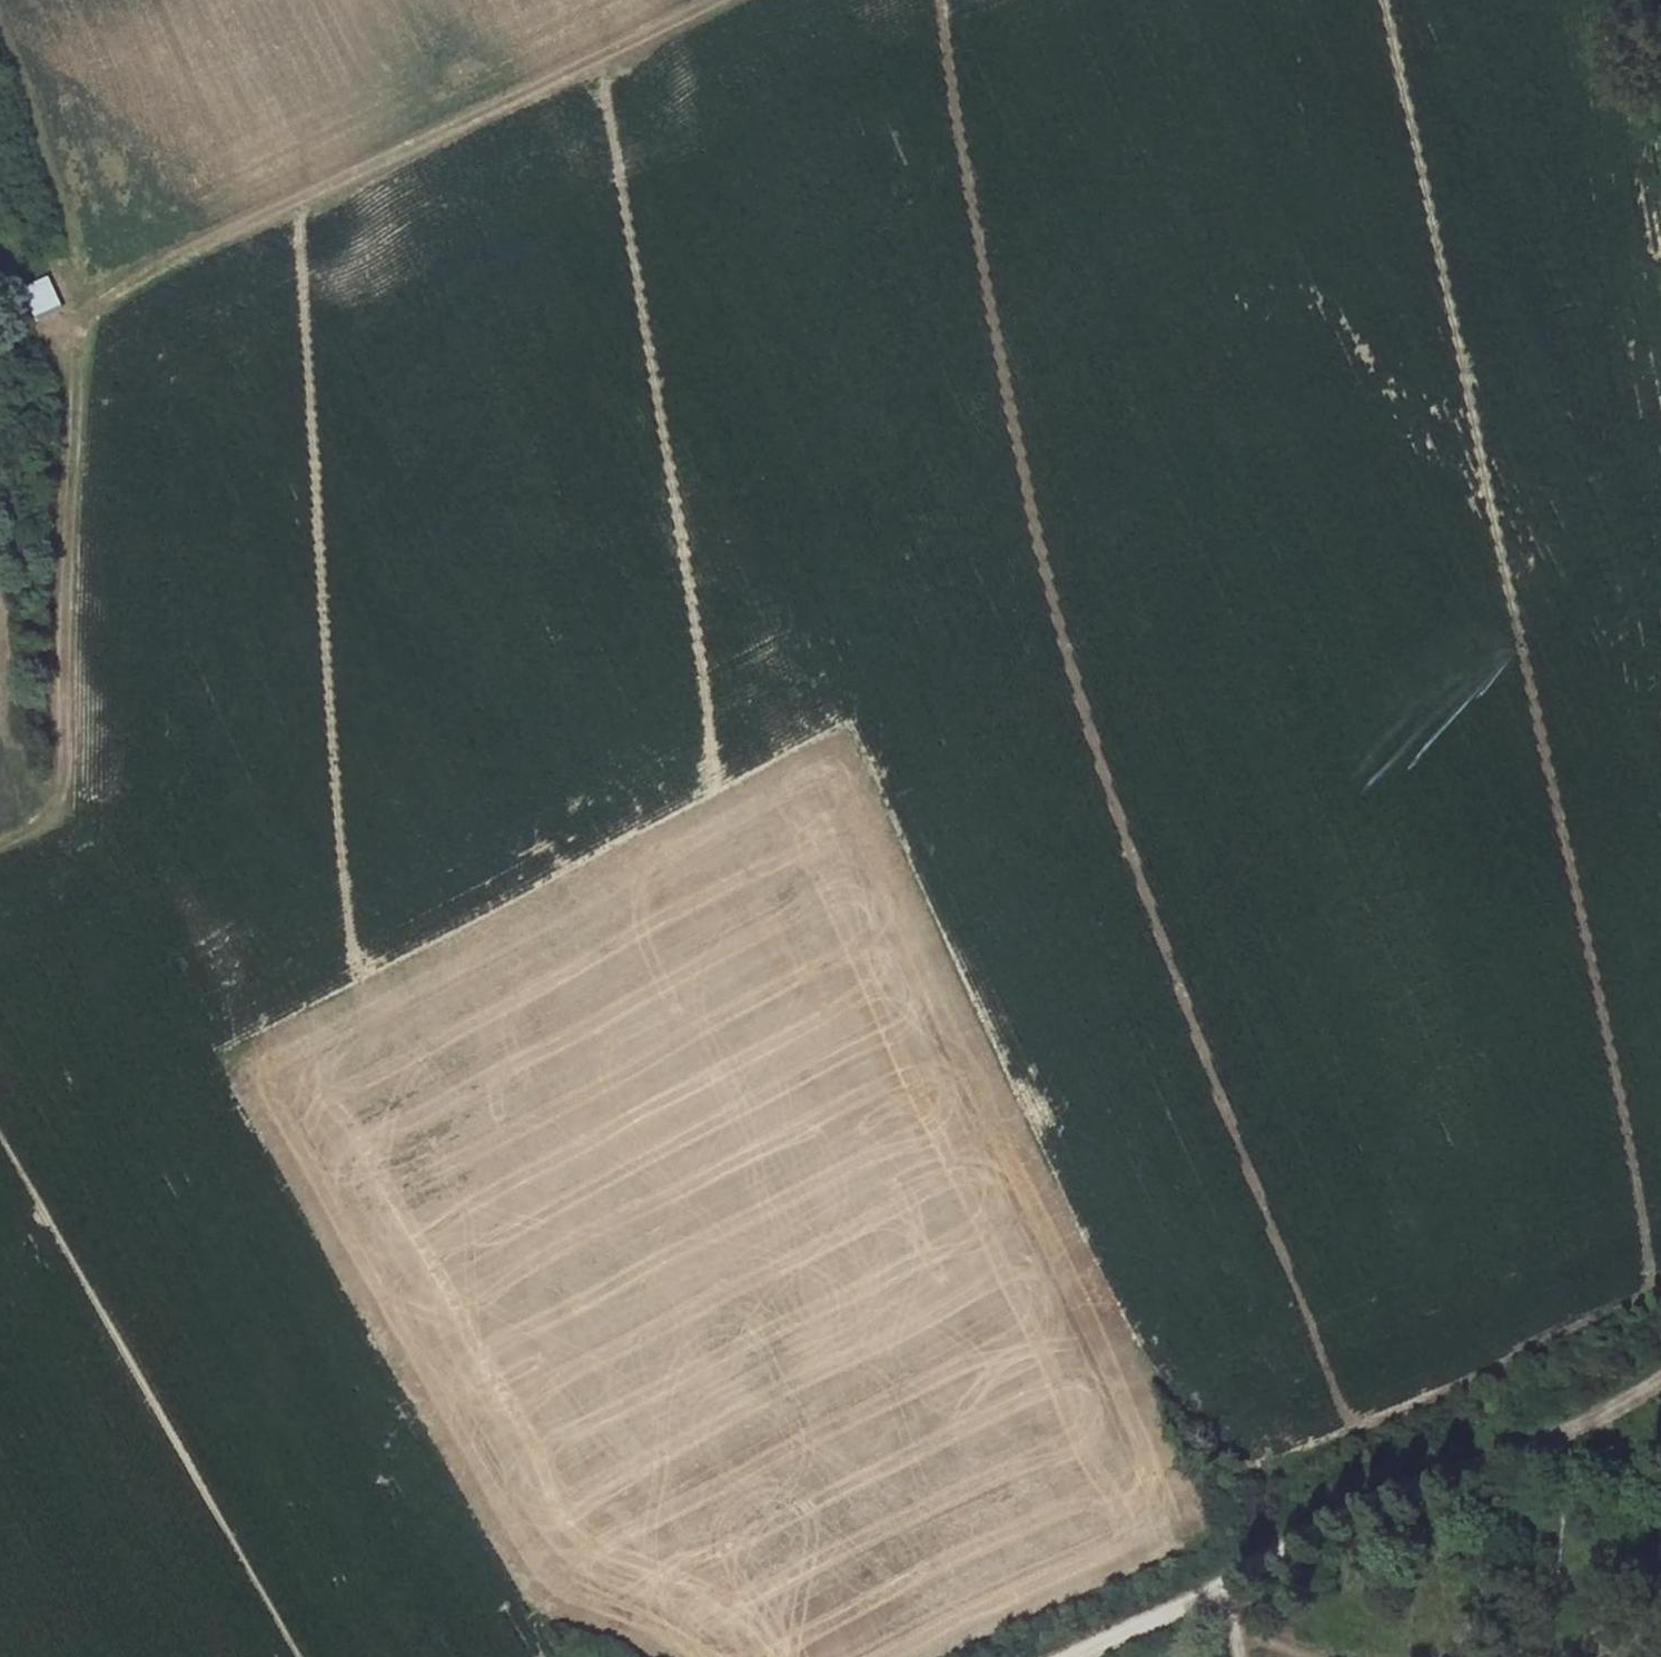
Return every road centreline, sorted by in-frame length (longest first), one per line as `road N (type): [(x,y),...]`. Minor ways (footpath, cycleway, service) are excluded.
road 1 (track): [(0,845),(60,808),(66,770),(74,327),(119,290),(728,0)]
road 2 (track): [(1660,1379),(1557,1436),(1344,1518),(1231,1579),(1054,1656)]

